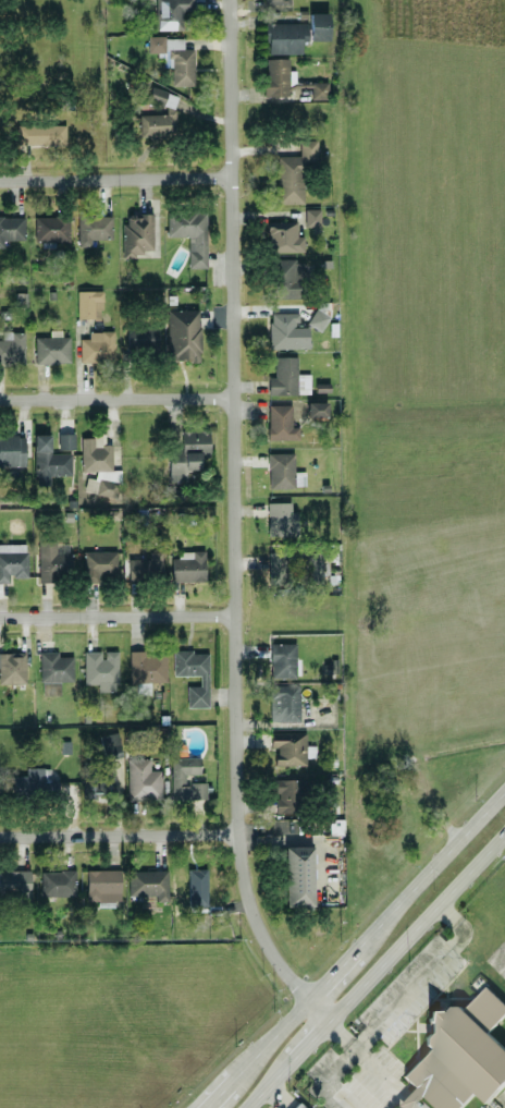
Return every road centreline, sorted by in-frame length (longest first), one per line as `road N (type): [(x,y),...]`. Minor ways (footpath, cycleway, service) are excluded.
road 1 (residential): [(329,1018),(269,946),(251,909),(238,833),(231,117)]
road 2 (tertiary): [(329,1018),(504,832)]
road 3 (residential): [(0,835),(238,833)]
road 4 (residential): [(0,616),(236,613)]
road 5 (residential): [(0,399),(234,395)]
road 6 (residential): [(231,174),(0,178)]
road 7 (tertiary): [(504,789),(370,934)]

